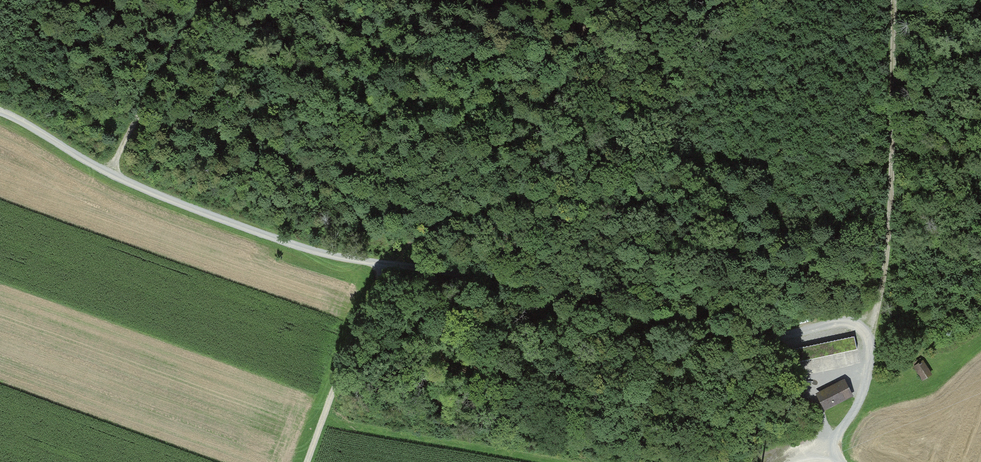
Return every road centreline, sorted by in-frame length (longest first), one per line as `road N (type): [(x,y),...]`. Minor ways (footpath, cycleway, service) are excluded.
road 1 (track): [(384,266),(501,278),(708,335),(851,322),(867,334),(867,382),(833,452)]
road 2 (track): [(384,266),(199,212),(0,120)]
road 3 (track): [(867,334),(889,228),(894,0)]
road 4 (track): [(308,461),(384,266)]
road 5 (track): [(109,174),(195,0)]

